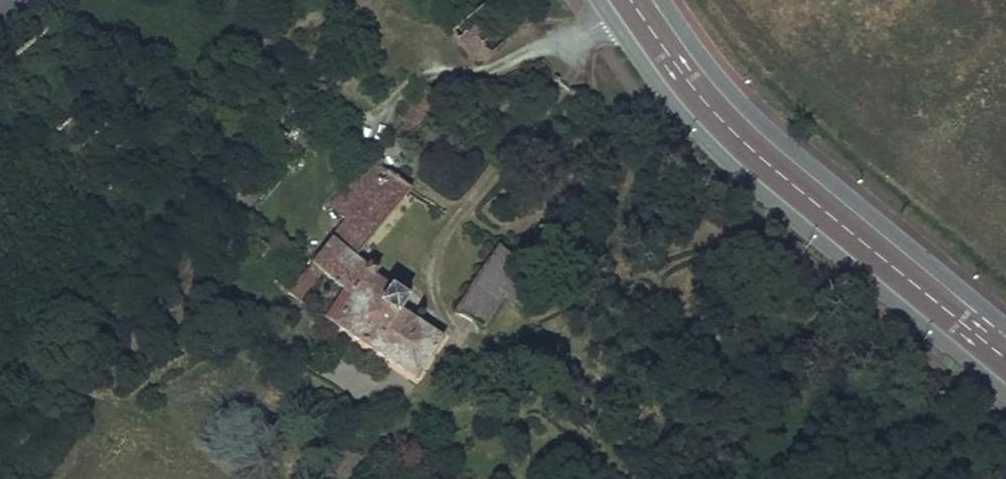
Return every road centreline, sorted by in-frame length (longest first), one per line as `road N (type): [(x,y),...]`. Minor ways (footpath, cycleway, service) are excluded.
road 1 (unclassified): [(600,0),(693,120),(799,221),(1005,394)]
road 2 (unclassified): [(1005,316),(762,112),(665,0)]

